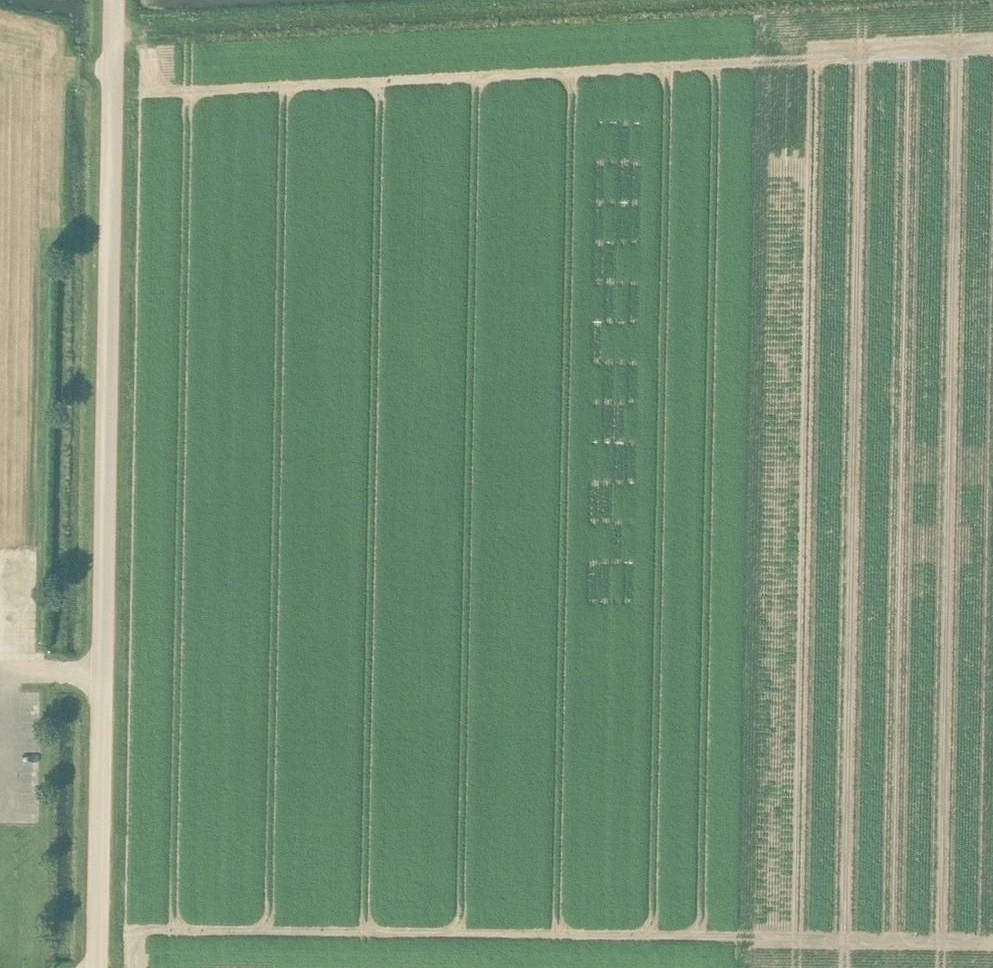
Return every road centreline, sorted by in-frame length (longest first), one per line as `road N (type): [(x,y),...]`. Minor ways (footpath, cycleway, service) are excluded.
road 1 (unclassified): [(97,967),(114,0)]

